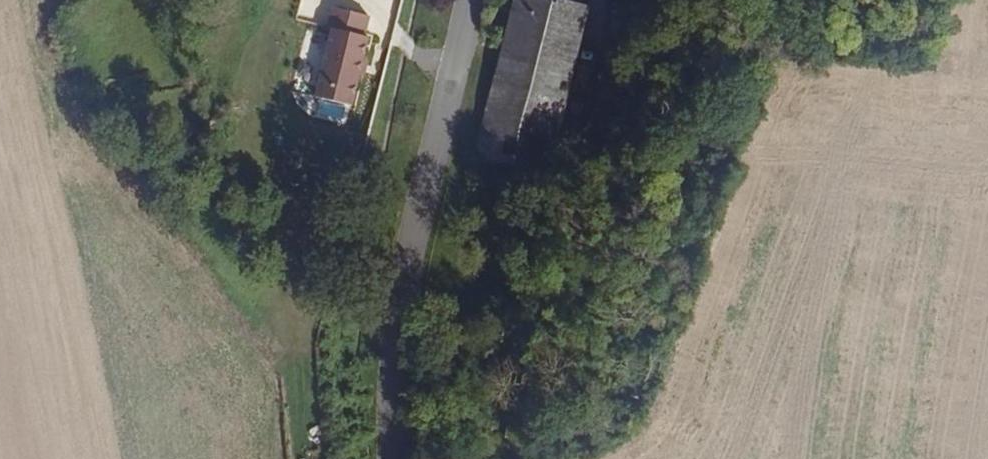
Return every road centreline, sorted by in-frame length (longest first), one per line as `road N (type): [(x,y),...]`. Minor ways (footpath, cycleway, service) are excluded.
road 1 (tertiary): [(392,458),(401,317),(471,0)]

